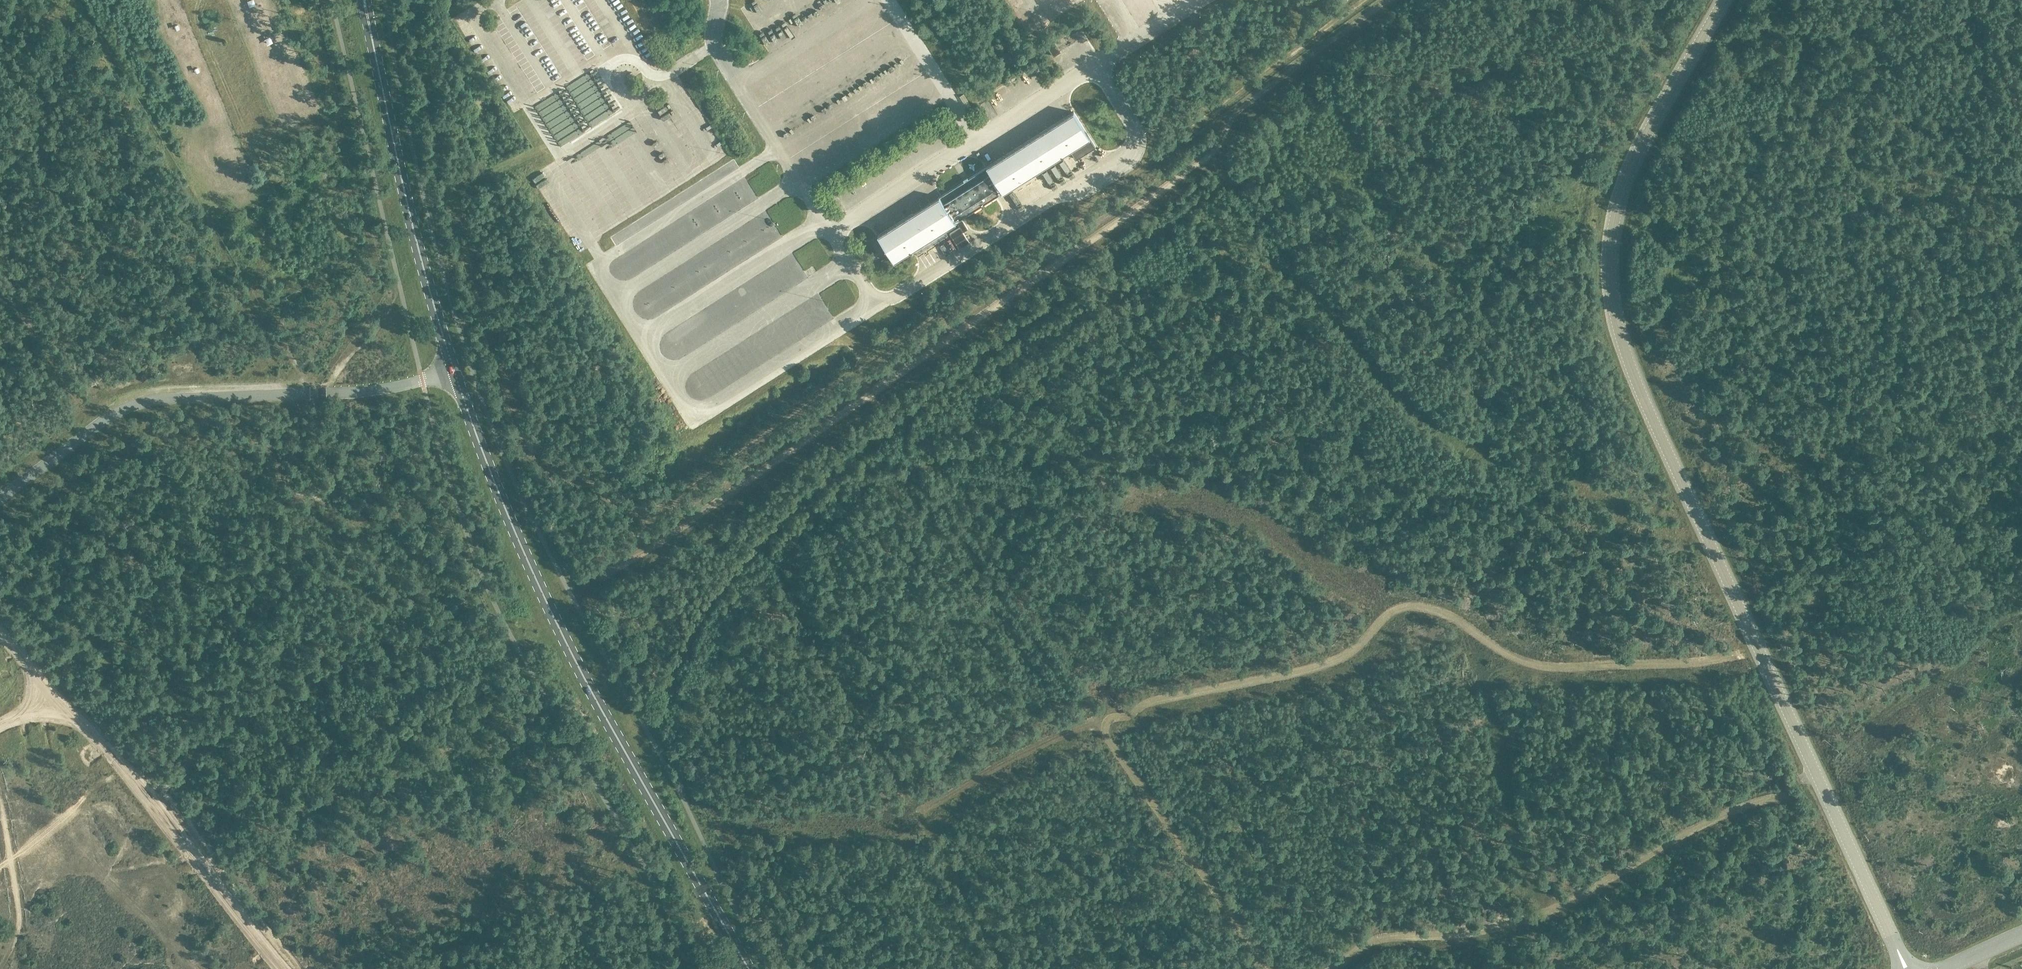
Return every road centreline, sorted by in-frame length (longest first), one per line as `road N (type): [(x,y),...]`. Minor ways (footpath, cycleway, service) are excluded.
road 1 (unclassified): [(1905,968),(1648,409),(1615,313),(1611,249),(1623,189),(1724,0)]
road 2 (primary): [(749,968),(606,719),(499,495),(424,270),(364,0)]
road 3 (track): [(287,968),(138,782)]
road 4 (track): [(138,782),(0,638)]

